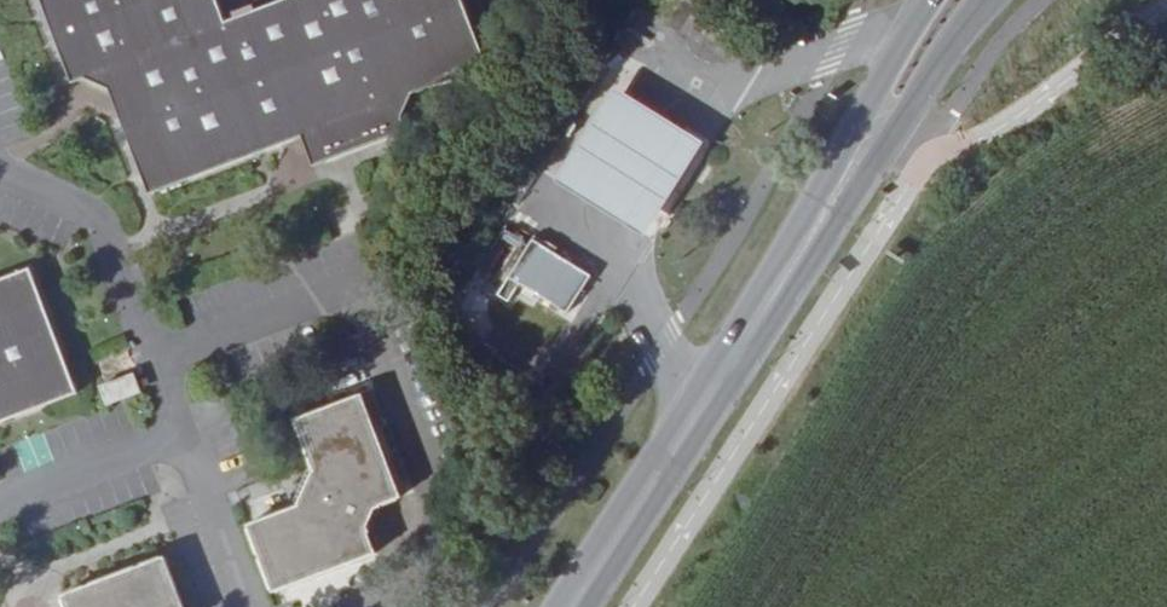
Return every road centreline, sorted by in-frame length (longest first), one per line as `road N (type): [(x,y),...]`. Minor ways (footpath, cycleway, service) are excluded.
road 1 (secondary): [(782,281),(569,606)]
road 2 (secondary): [(782,281),(824,246),(985,0)]
road 3 (secondary): [(924,0),(792,237),(782,281)]

